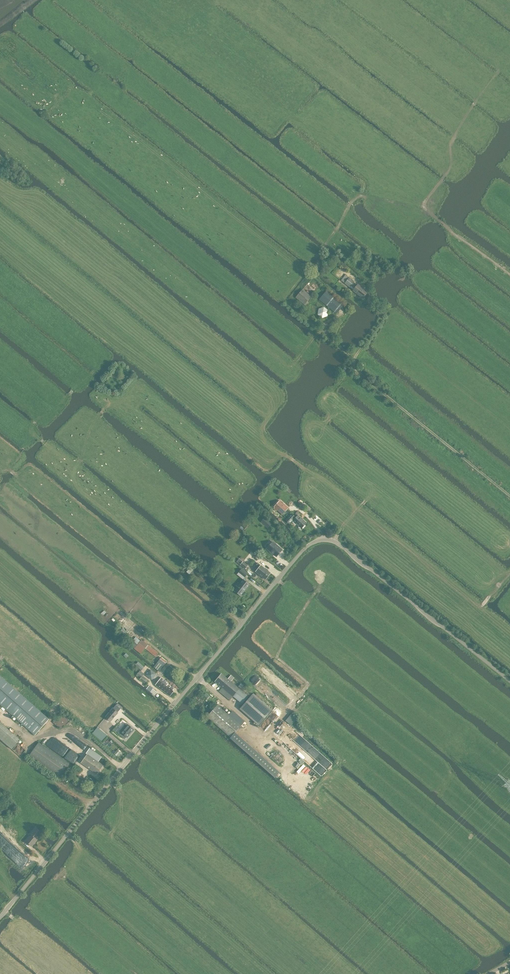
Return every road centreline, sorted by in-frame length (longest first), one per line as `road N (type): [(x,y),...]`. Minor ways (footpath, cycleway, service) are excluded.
road 1 (unclassified): [(509,681),(339,544),(319,539),(0,917)]
road 2 (track): [(503,64),(449,145),(452,164),(423,205),(509,275)]

